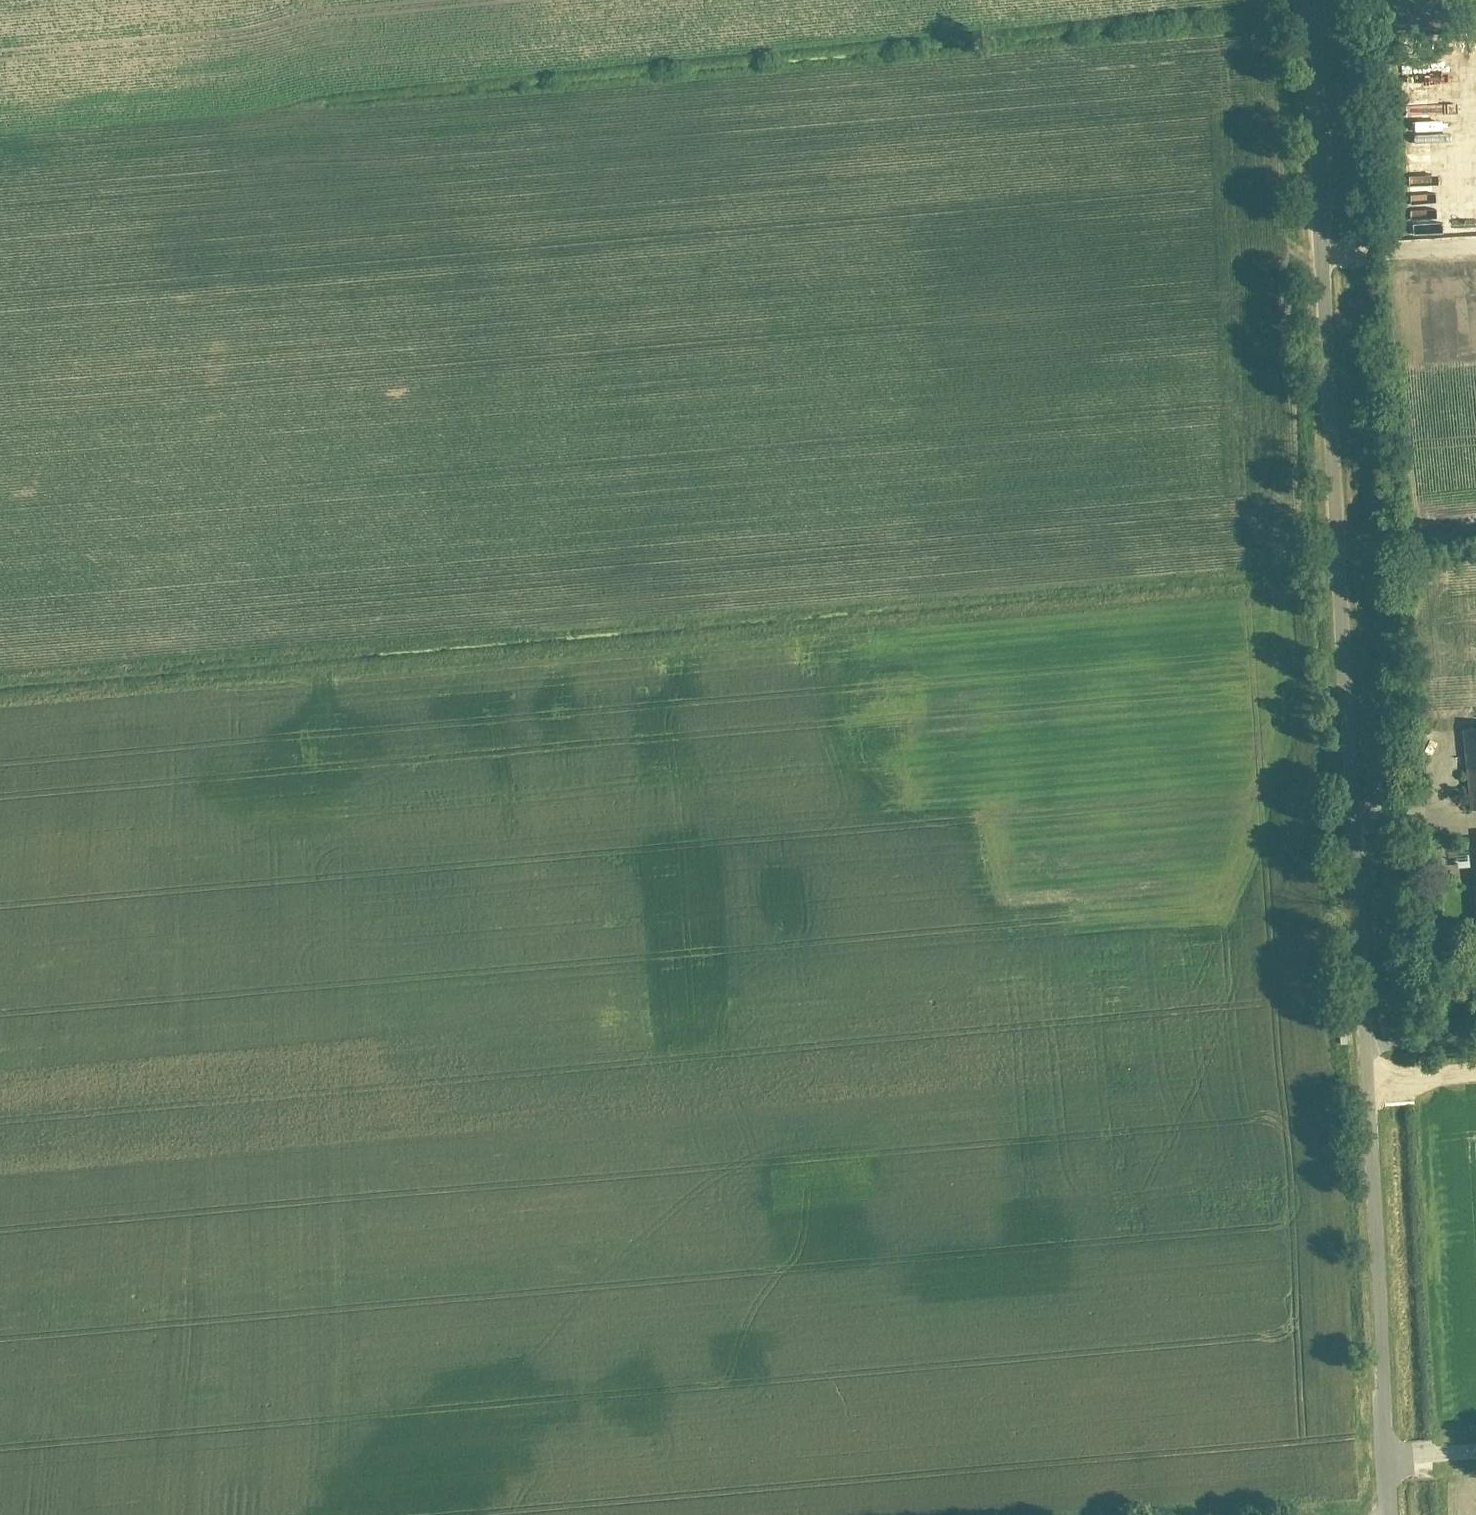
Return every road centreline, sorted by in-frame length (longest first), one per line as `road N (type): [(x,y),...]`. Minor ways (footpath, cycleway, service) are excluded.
road 1 (unclassified): [(1307,0),(1392,1514)]

